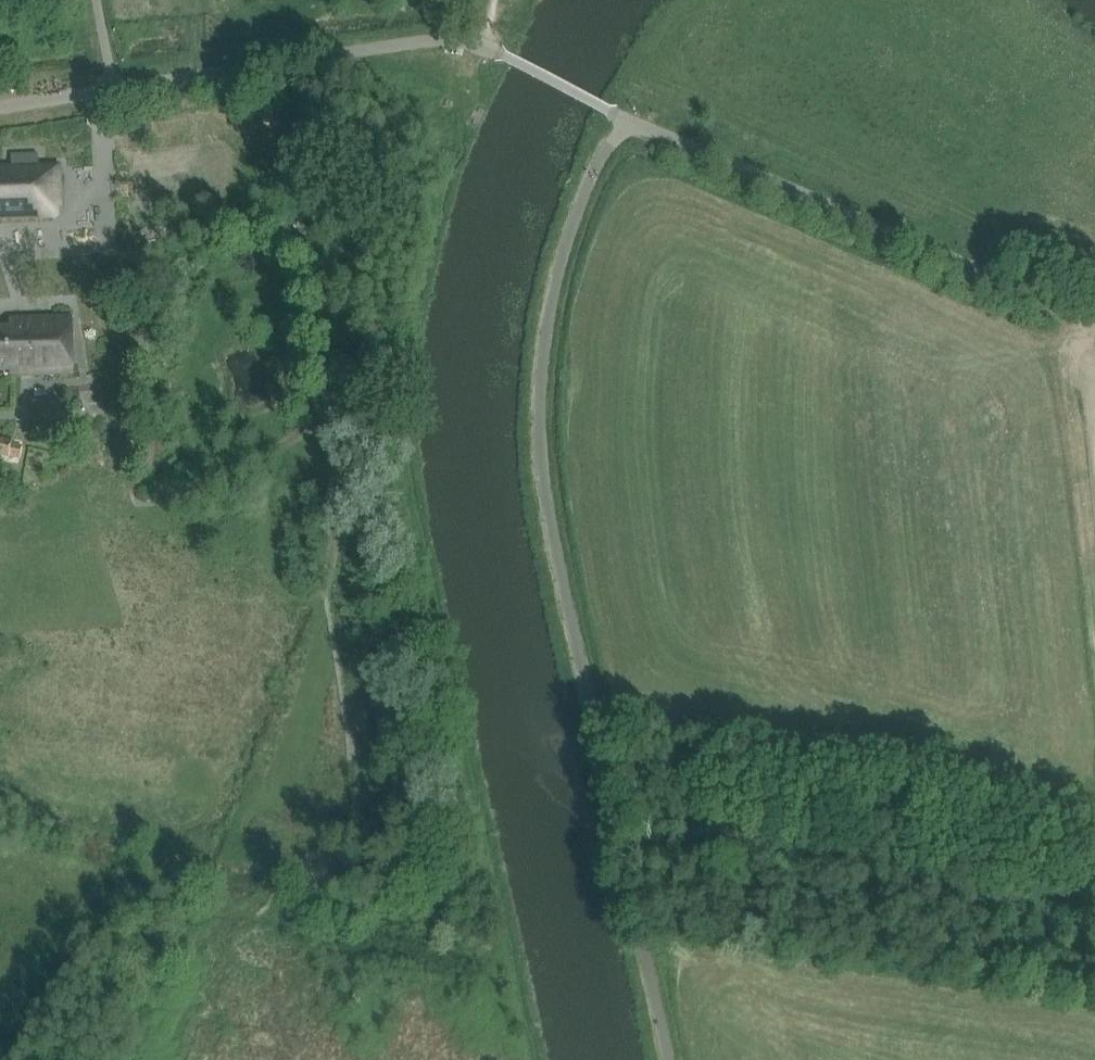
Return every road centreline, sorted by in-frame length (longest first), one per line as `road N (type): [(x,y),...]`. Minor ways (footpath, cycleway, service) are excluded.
road 1 (track): [(1068,312),(1094,594)]

